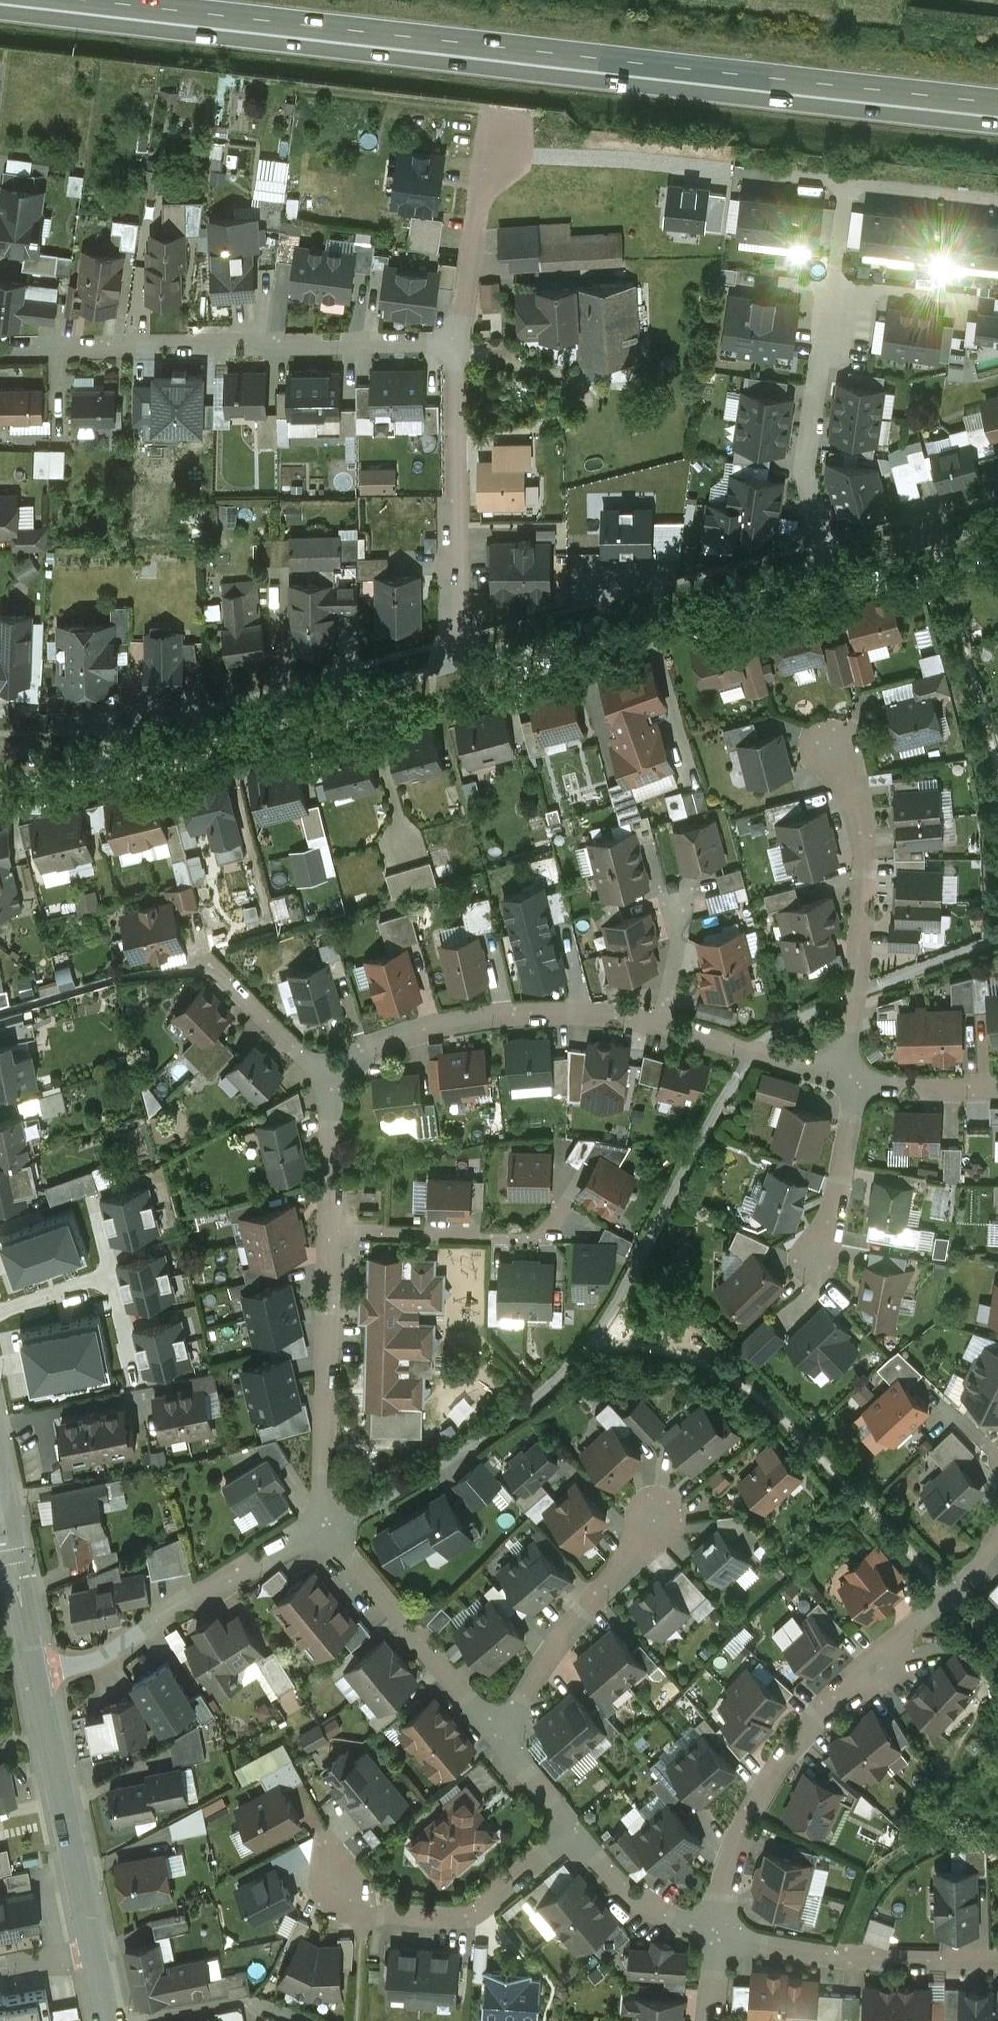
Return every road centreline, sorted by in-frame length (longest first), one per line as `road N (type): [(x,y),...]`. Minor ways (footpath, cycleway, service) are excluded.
road 1 (trunk): [(0,14),(997,126)]
road 2 (trunk): [(997,102),(80,0)]
road 3 (residential): [(718,1933),(733,1855),(784,1759),(822,1714),(883,1668),(997,1535)]
road 4 (residential): [(466,665),(0,785)]
road 5 (residential): [(456,344),(0,350)]
road 6 (residential): [(824,571),(466,665)]
road 7 (residential): [(662,1025),(570,1012),(450,1020),(390,1037),(325,1081)]
road 8 (residential): [(829,748),(855,786),(865,878),(853,1074)]
road 9 (residential): [(36,1674),(90,1664),(332,1524)]
road 10 (residential): [(466,665),(456,344)]
road 11 (residential): [(328,1234),(322,1497),(332,1524)]
road 12 (residential): [(576,1829),(465,1921),(364,1918),(339,1883)]
road 13 (residential): [(824,571),(809,446),(829,289)]
road 14 (tertiary): [(92,1951),(36,1674)]
road 15 (residential): [(997,1959),(816,1954),(718,1933)]
road 16 (residential): [(495,1728),(657,1520)]
road 17 (residential): [(495,1728),(348,1554),(332,1524)]
road 18 (residential): [(328,1234),(535,1238),(567,1208)]
road 19 (residential): [(175,968),(210,963),(325,1081)]
road 20 (residential): [(853,1074),(662,1025)]
road 21 (residential): [(853,1074),(842,1182),(812,1263)]
road 22 (residential): [(332,1524),(489,1432)]
road 23 (residential): [(456,344),(485,165)]
road 24 (residential): [(718,1933),(650,1906),(576,1829)]
road 25 (residential): [(997,524),(824,571)]
road 26 (tertiary): [(36,1674),(4,1521)]
road 27 (residential): [(842,183),(997,202)]
road 28 (residential): [(325,1081),(328,1234)]
road 29 (residential): [(997,1088),(917,1088),(853,1074)]
road 30 (residential): [(576,1829),(495,1728)]
road 31 (residential): [(662,1025),(680,938),(679,904)]

